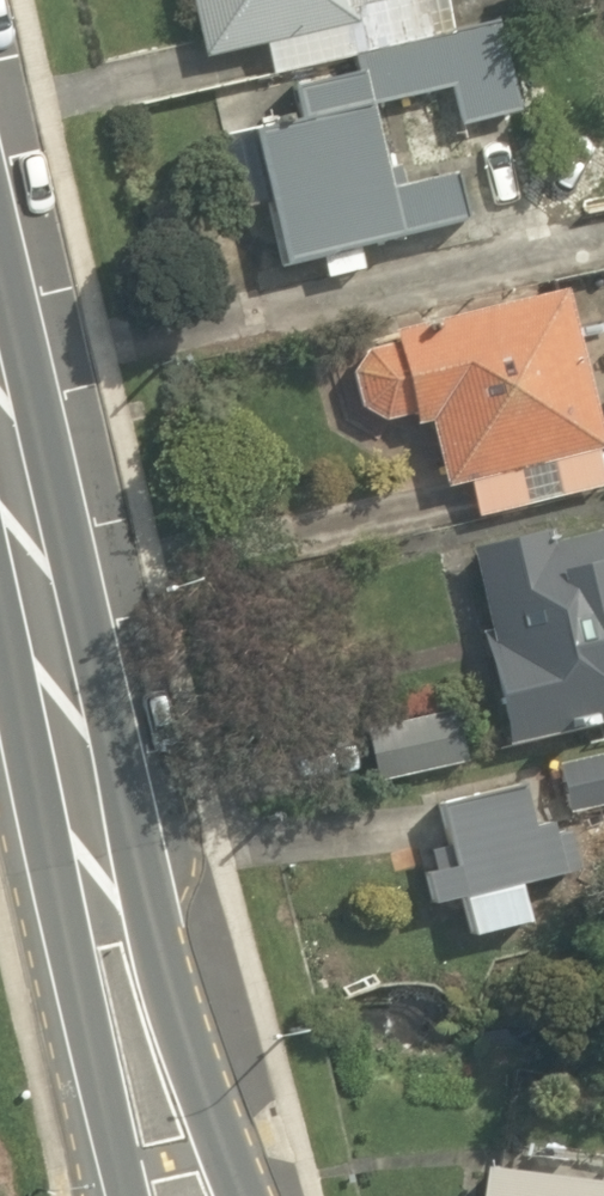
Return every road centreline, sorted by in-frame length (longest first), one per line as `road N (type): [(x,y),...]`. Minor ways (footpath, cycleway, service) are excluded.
road 1 (secondary): [(71,746),(154,945),(241,1195)]
road 2 (secondary): [(128,1195),(72,962),(71,746)]
road 3 (secondary): [(71,746),(0,436)]

